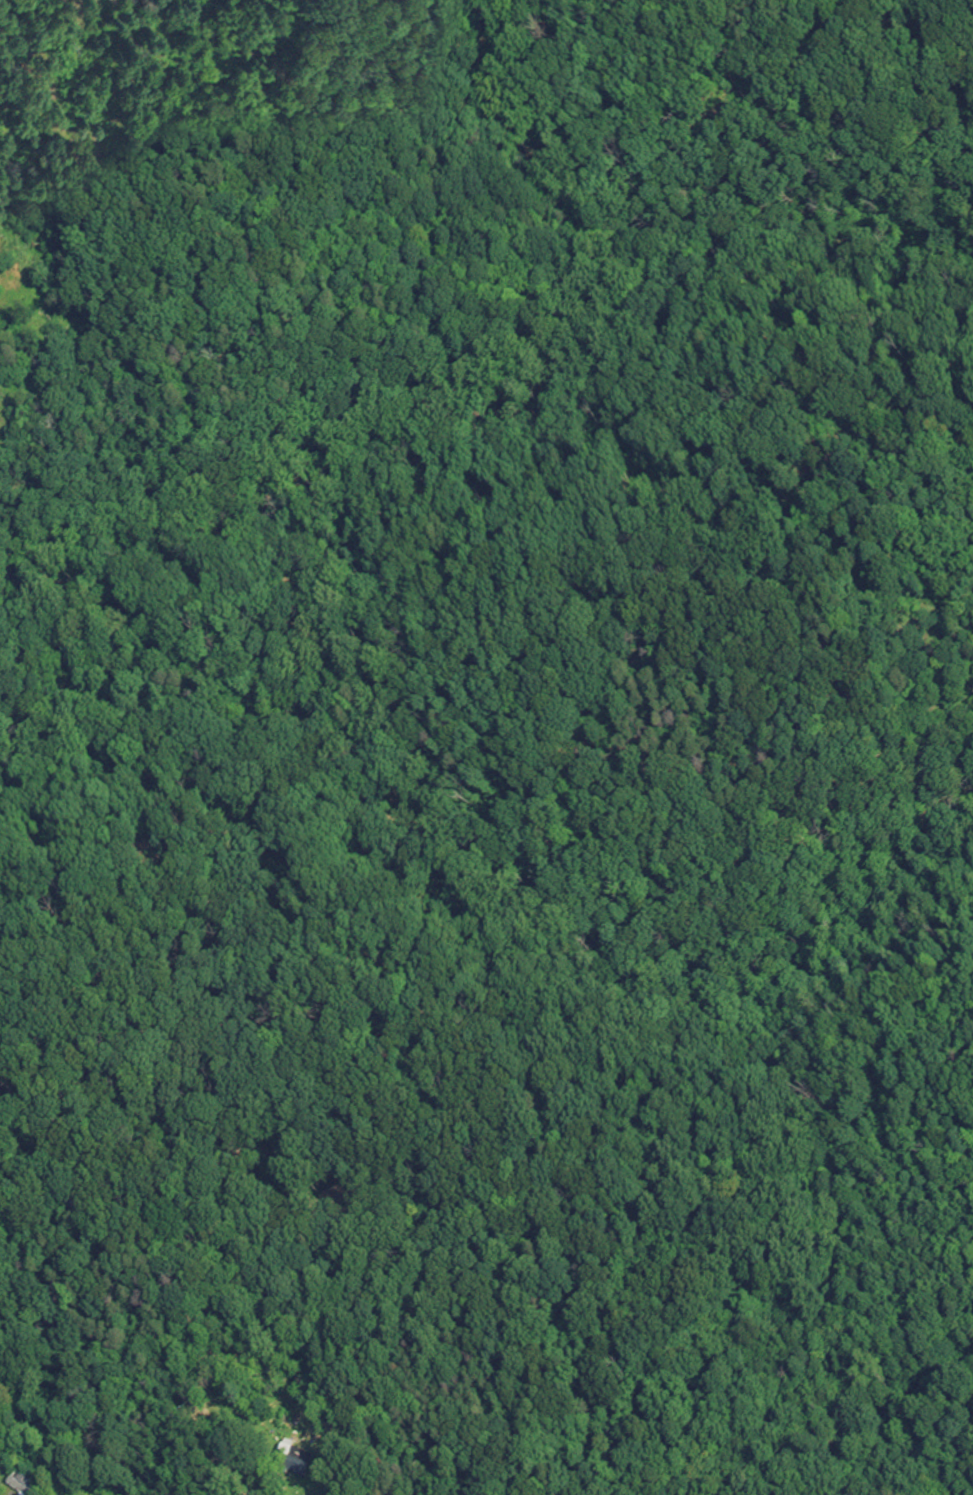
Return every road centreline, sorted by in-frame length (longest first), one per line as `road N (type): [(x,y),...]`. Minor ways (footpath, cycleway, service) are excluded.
road 1 (residential): [(895,69),(892,91),(901,109),(972,142)]

